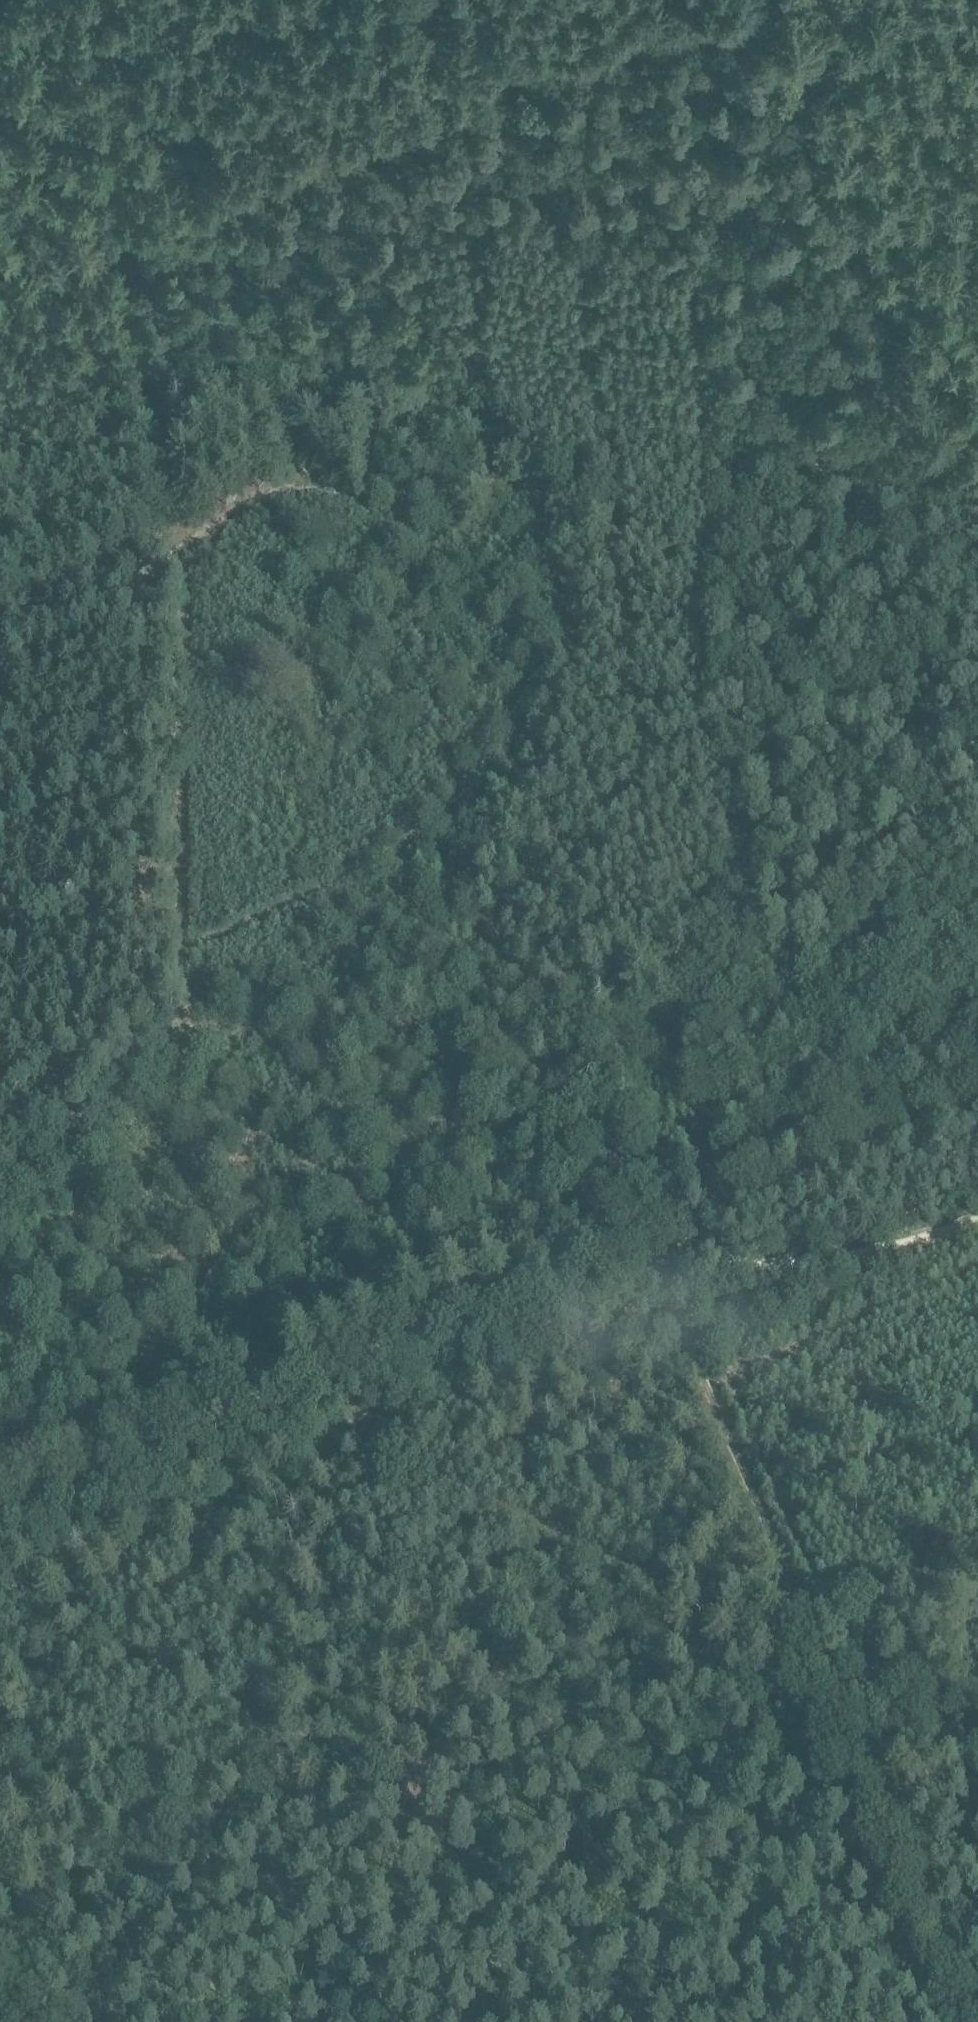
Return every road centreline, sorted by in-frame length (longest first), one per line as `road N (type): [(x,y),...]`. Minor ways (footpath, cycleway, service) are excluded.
road 1 (track): [(0,624),(161,556),(264,491),(565,506),(740,595),(977,516)]
road 2 (track): [(664,1258),(977,1997)]
road 3 (track): [(0,277),(748,0)]
road 4 (track): [(0,1529),(493,1295),(610,1256)]
road 5 (track): [(775,0),(977,538)]
road 6 (track): [(610,1256),(696,1197),(977,1083)]
road 7 (track): [(610,1256),(764,1265),(860,1256),(977,1222)]

